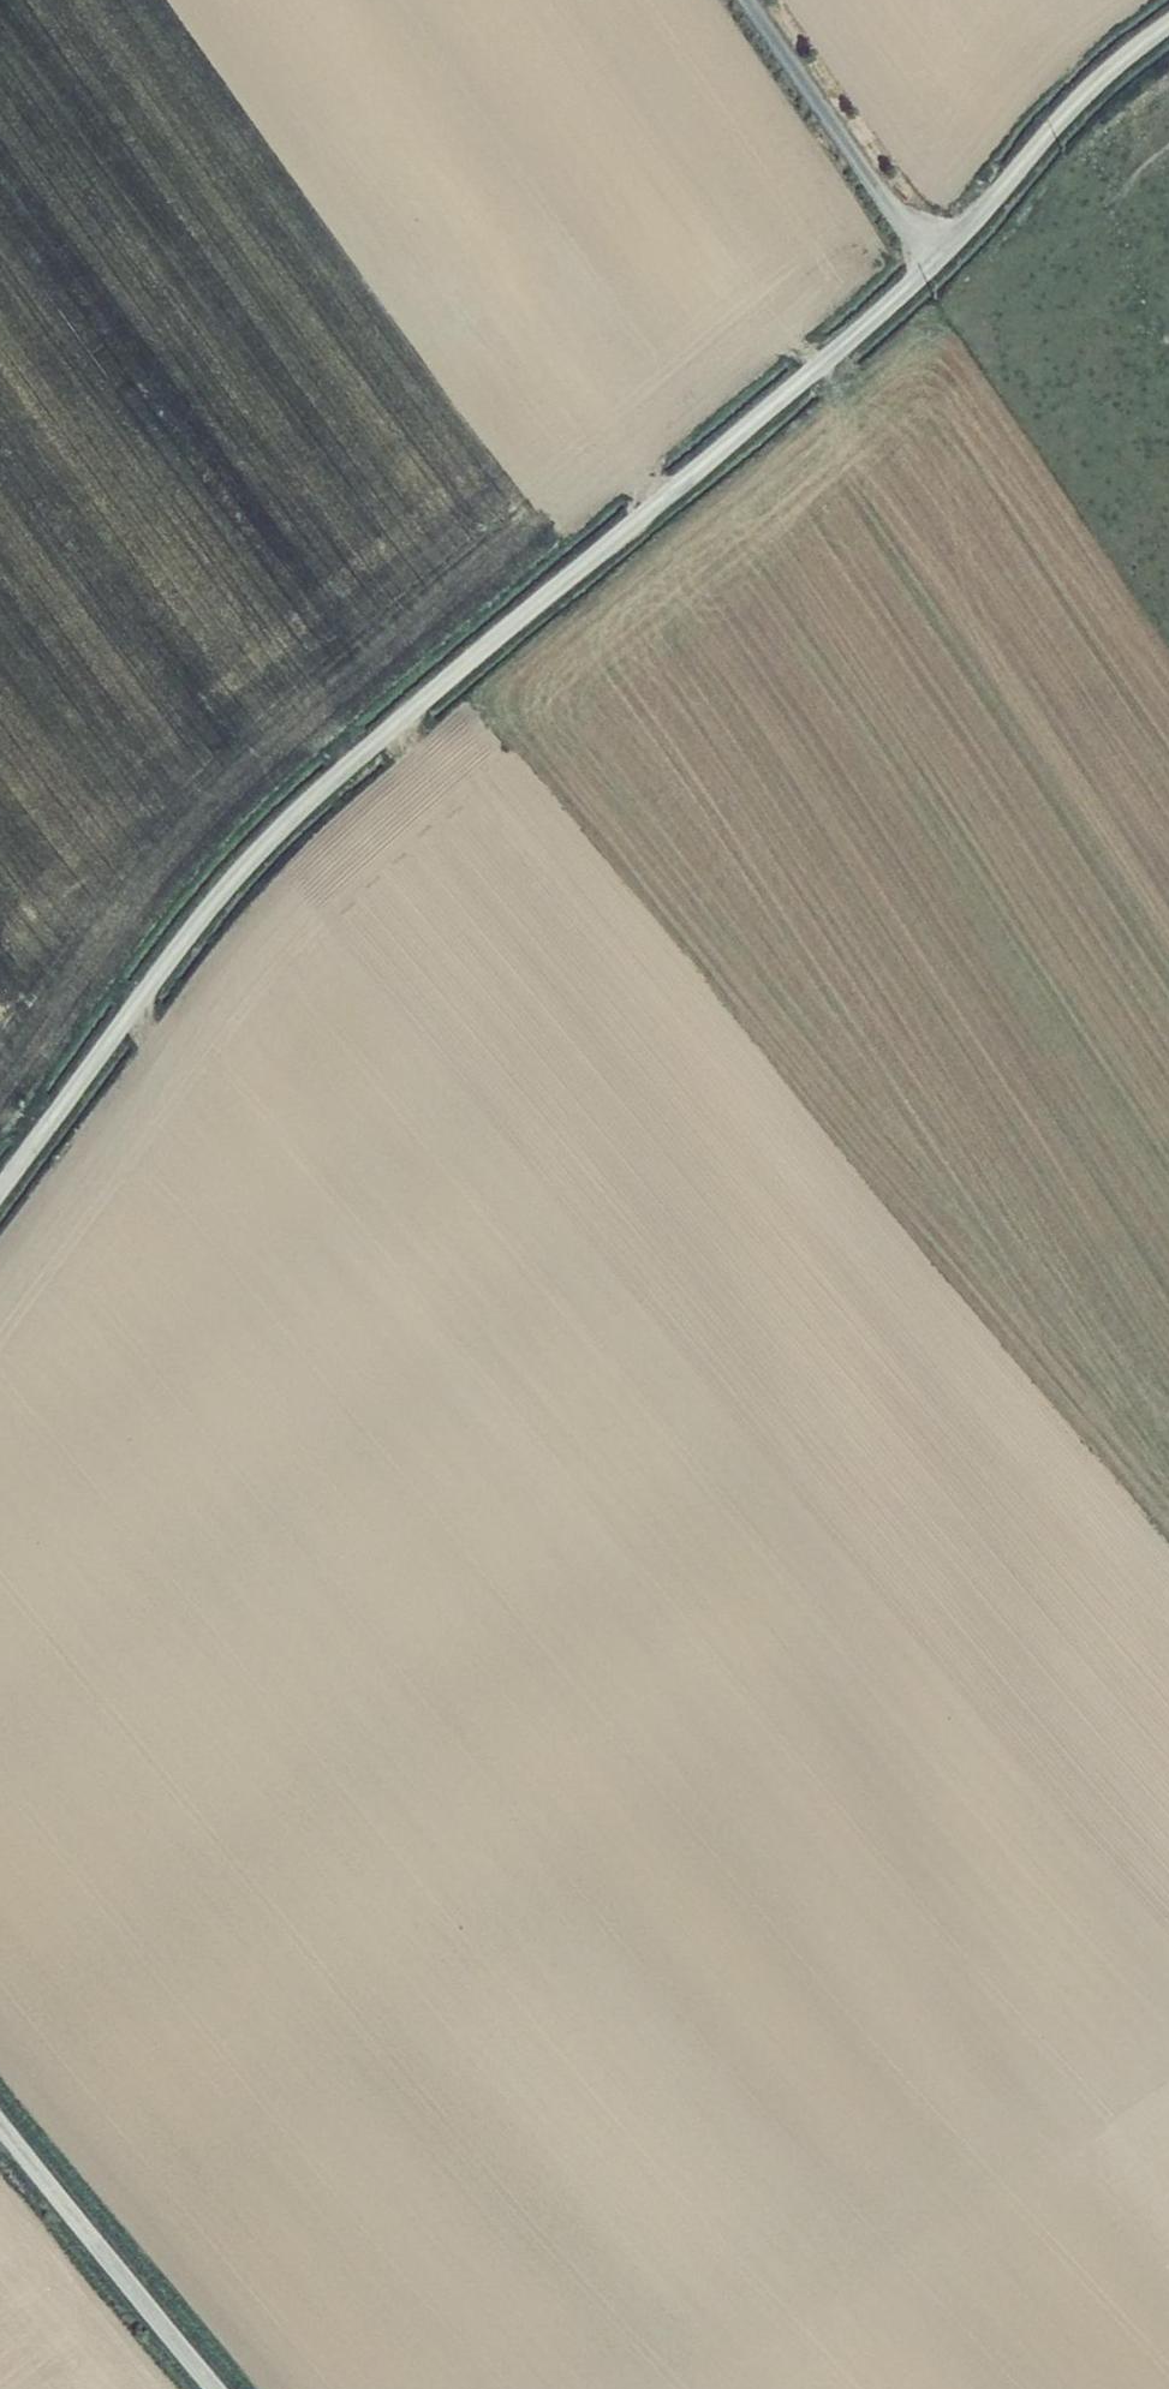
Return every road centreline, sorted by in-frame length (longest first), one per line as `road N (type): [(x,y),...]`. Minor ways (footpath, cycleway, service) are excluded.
road 1 (unclassified): [(0,1188),(242,874),(379,739),(911,291),(1038,139),(1168,22)]
road 2 (unclassified): [(0,2124),(219,2388)]

